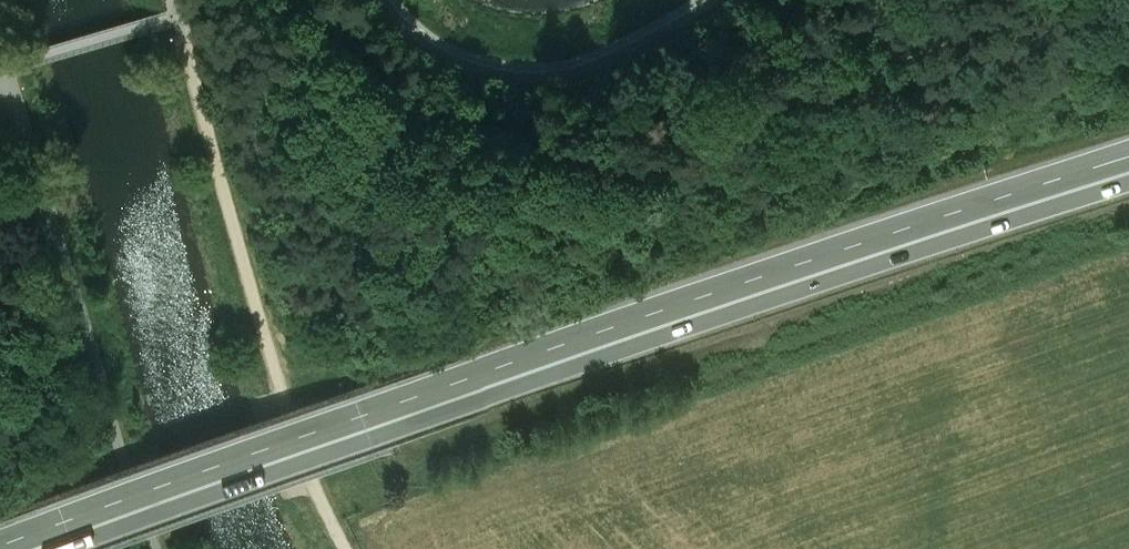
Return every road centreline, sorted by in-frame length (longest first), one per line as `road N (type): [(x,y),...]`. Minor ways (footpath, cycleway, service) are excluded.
road 1 (trunk): [(60,548),(483,397),(1128,190)]
road 2 (trunk): [(1065,181),(473,369),(0,544)]

